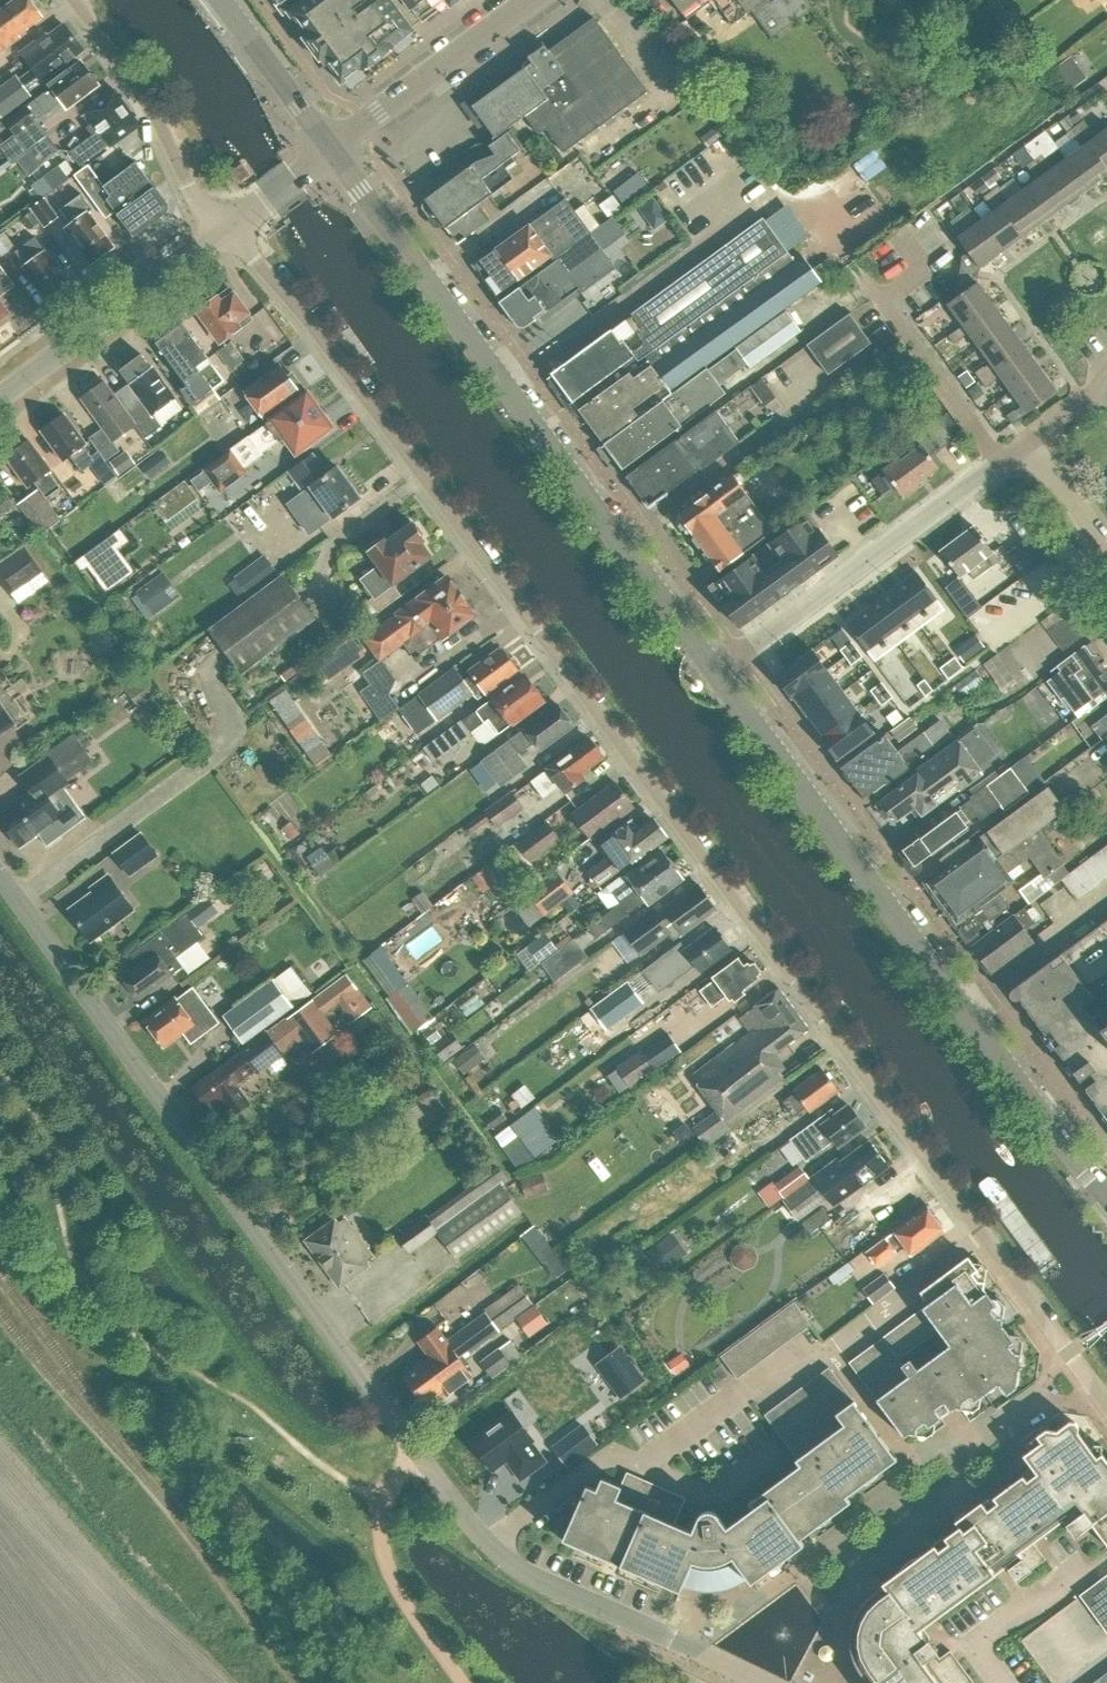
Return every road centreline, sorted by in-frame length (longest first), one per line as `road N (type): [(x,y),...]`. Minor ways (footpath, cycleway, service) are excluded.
road 1 (residential): [(1106,1400),(292,298),(221,231)]
road 2 (residential): [(417,1452),(0,872)]
road 3 (secondary): [(1106,1193),(716,671)]
road 4 (secondary): [(716,671),(332,146)]
road 5 (residential): [(762,1682),(492,1550),(417,1452)]
road 6 (residential): [(716,671),(1001,463)]
road 7 (residential): [(0,395),(221,231)]
road 8 (residential): [(221,231),(81,0)]
road 9 (unclassified): [(417,1452),(391,1489),(379,1542),(410,1609),(461,1682)]
road 10 (unclassified): [(332,146),(533,0)]
road 11 (residential): [(864,277),(1001,463)]
road 12 (residential): [(1106,1564),(1078,1570),(975,1646),(1003,1682)]
road 13 (secondary): [(332,146),(223,0)]
road 14 (residential): [(221,231),(332,146)]
road 15 (residential): [(1106,544),(1030,441)]

